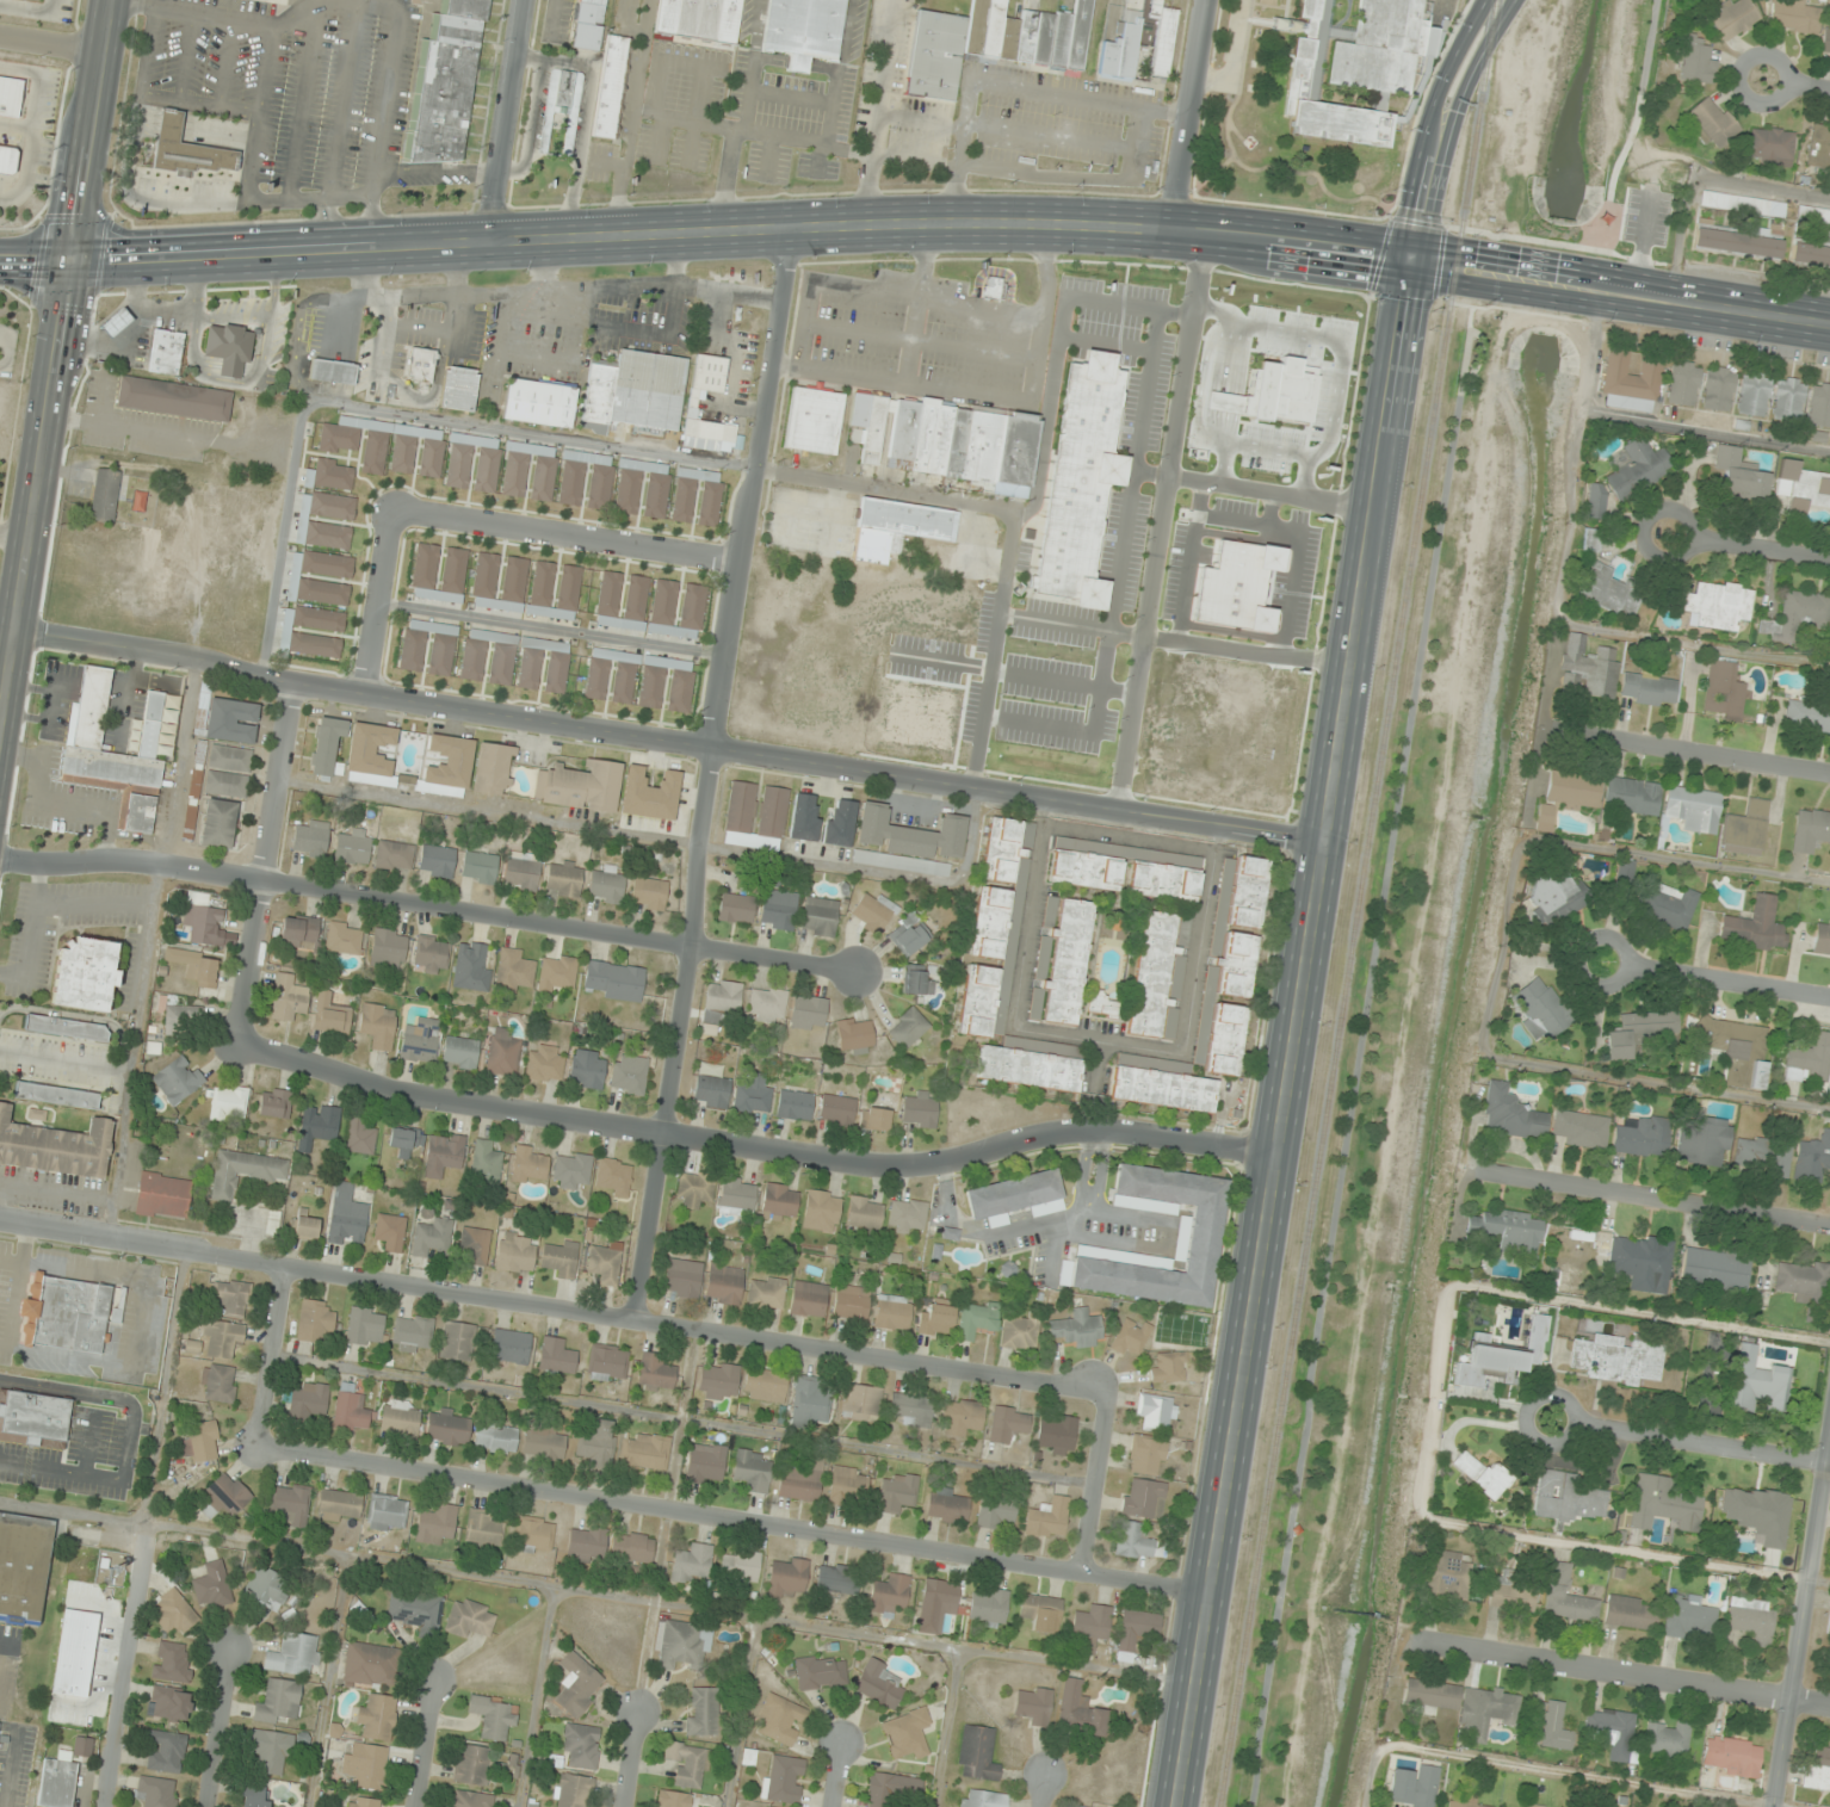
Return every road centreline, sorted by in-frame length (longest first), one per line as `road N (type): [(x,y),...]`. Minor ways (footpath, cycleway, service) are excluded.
road 1 (secondary): [(1177,1806),(1410,259),(1448,100),(1502,0)]
road 2 (secondary): [(1489,270),(1168,231),(993,225),(0,258)]
road 3 (residential): [(14,632),(1327,846)]
road 4 (residential): [(1107,1392),(0,1220)]
road 5 (residential): [(637,1319),(694,947),(697,862),(799,231)]
road 6 (residential): [(1276,1155),(1107,1128),(897,1168),(412,1096),(239,1042)]
road 7 (residential): [(1210,1596),(255,1446)]
road 8 (residential): [(859,973),(138,859),(68,867),(0,860)]
road 9 (secondary): [(0,717),(114,0)]
road 10 (residential): [(360,692),(389,512),(746,565)]
road 11 (residential): [(1829,1706),(1415,1644)]
road 12 (residential): [(296,681),(239,1042)]
road 13 (residential): [(1829,1228),(1486,1174)]
road 14 (residential): [(1776,1806),(1829,1472)]
road 15 (residential): [(1829,1464),(1553,1422)]
road 16 (residential): [(1829,771),(1579,735)]
road 17 (residential): [(490,247),(527,0)]
road 18 (secondary): [(1829,323),(1597,287)]
road 19 (residential): [(1168,231),(1207,0)]
road 20 (residential): [(1829,998),(1607,958)]
road 21 (residential): [(1083,1573),(1107,1392)]
road 22 (residential): [(255,1446),(285,1268)]
road 23 (residential): [(1829,559),(1652,533)]
road 24 (residential): [(206,1806),(227,1651)]
road 25 (residential): [(415,1806),(434,1682)]

